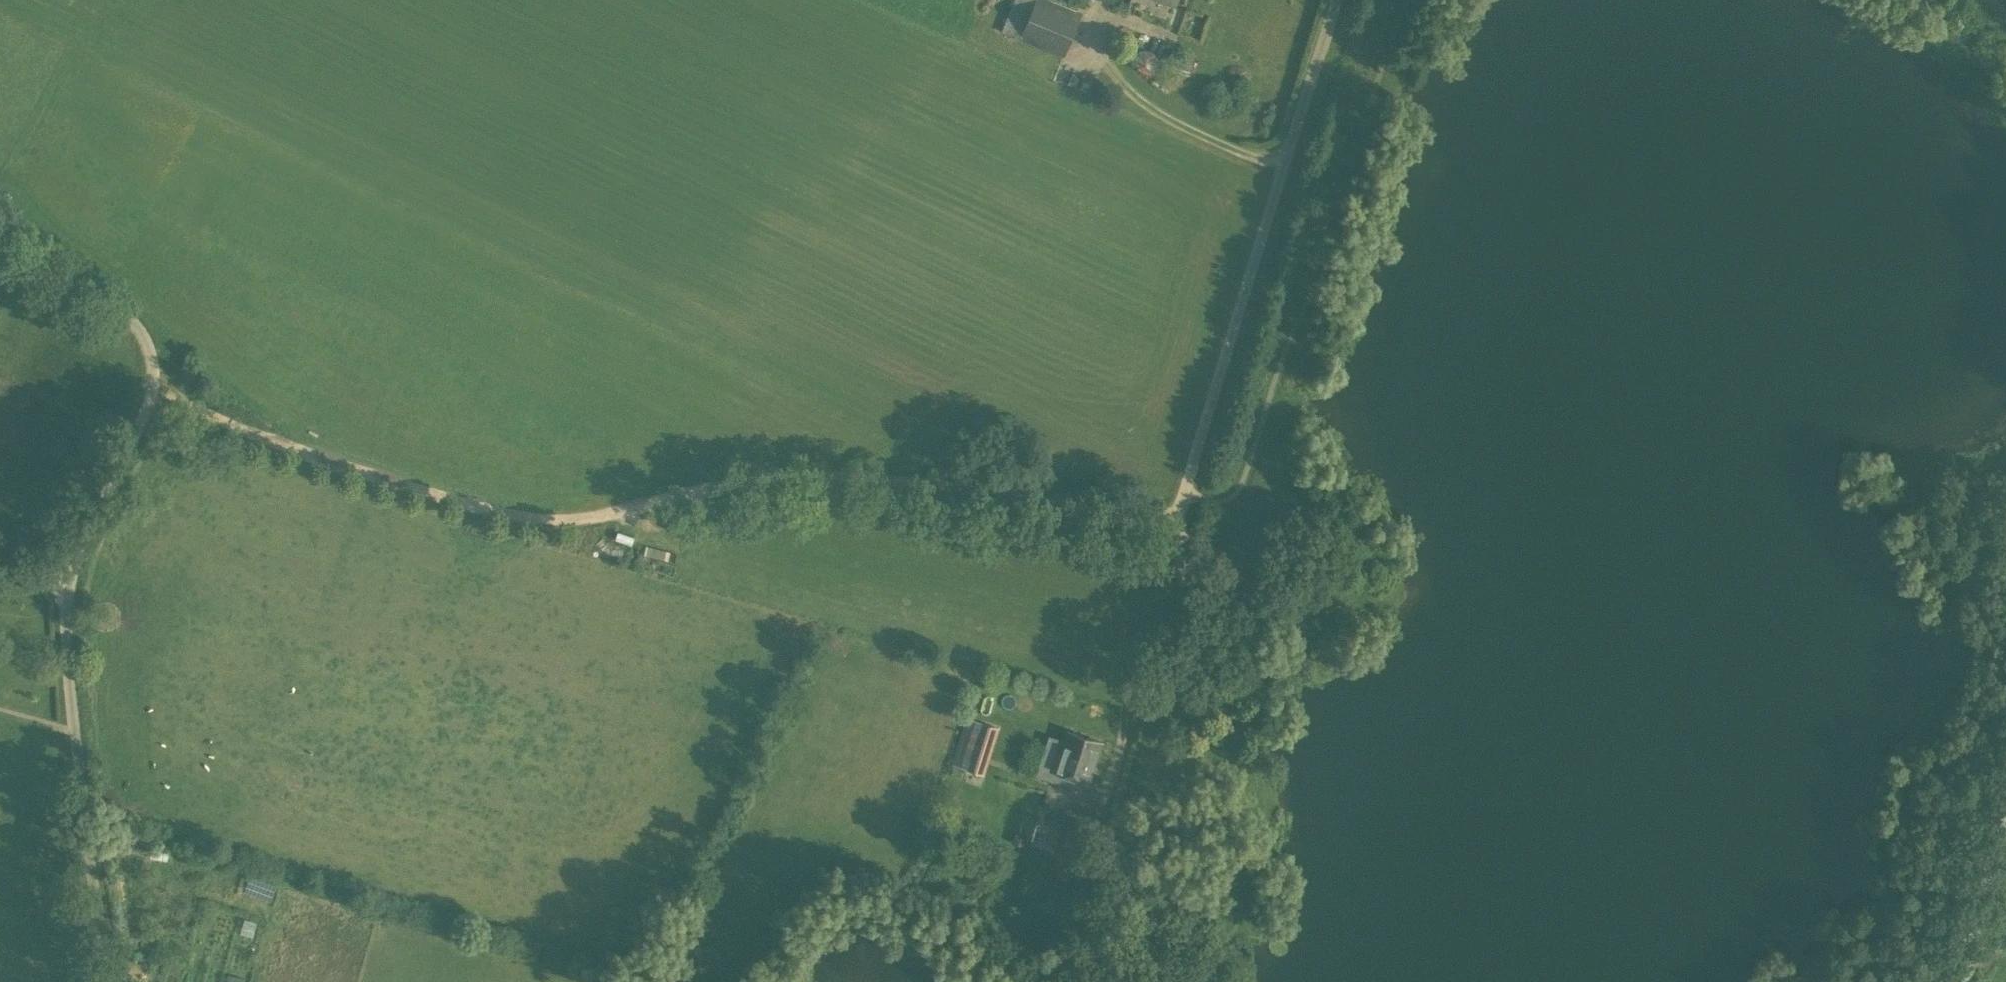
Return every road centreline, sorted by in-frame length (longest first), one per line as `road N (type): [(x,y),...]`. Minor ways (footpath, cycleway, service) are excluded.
road 1 (unclassified): [(117,981),(88,803),(75,626),(82,532),(141,420),(154,383),(151,353),(109,299),(0,213)]
road 2 (unclassified): [(1169,525),(1342,0)]
road 3 (tertiary): [(1964,981),(2005,841)]

